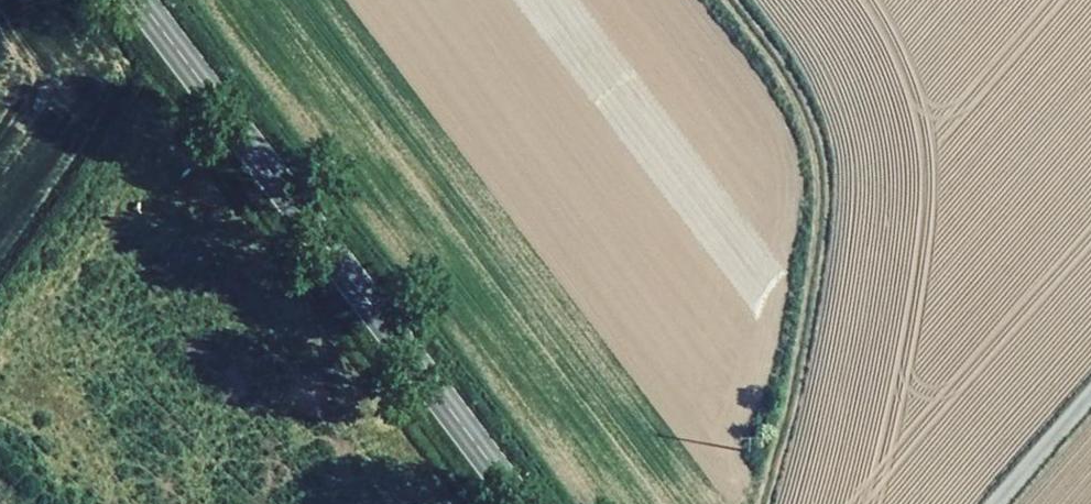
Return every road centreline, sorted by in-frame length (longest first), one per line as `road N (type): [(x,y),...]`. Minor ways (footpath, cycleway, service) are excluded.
road 1 (secondary): [(138,0),(520,503)]
road 2 (track): [(766,503),(820,263),(826,165),(805,95),(732,0)]
road 3 (track): [(1090,392),(992,503)]

